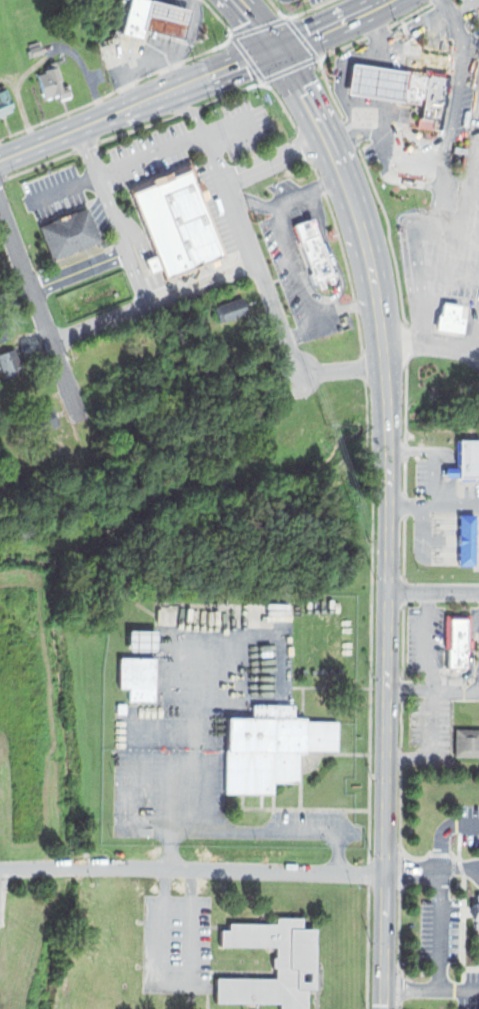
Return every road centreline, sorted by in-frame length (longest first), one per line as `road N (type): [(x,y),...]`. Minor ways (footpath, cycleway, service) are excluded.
road 1 (secondary): [(383,1008),(386,338),(354,198),(277,47)]
road 2 (primary): [(0,159),(387,0)]
road 3 (residential): [(384,875),(0,868)]
road 4 (residential): [(204,135),(296,372),(387,362)]
road 5 (residential): [(0,204),(80,416)]

